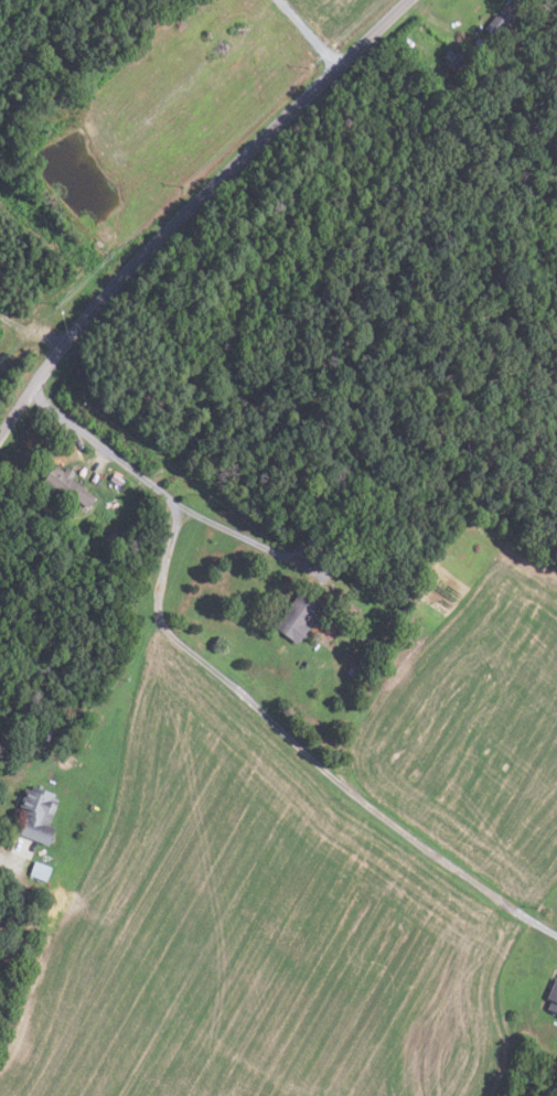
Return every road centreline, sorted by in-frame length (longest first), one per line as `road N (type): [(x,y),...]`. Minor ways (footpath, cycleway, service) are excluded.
road 1 (residential): [(0,446),(54,357),(128,273),(411,0)]

